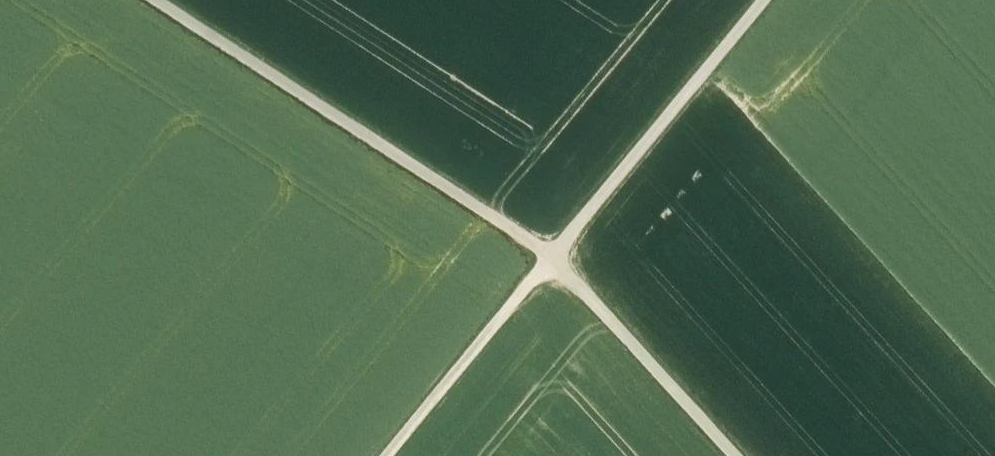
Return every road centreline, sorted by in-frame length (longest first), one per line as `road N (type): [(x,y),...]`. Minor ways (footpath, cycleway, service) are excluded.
road 1 (track): [(737,455),(554,260),(148,0)]
road 2 (track): [(766,0),(387,455)]

